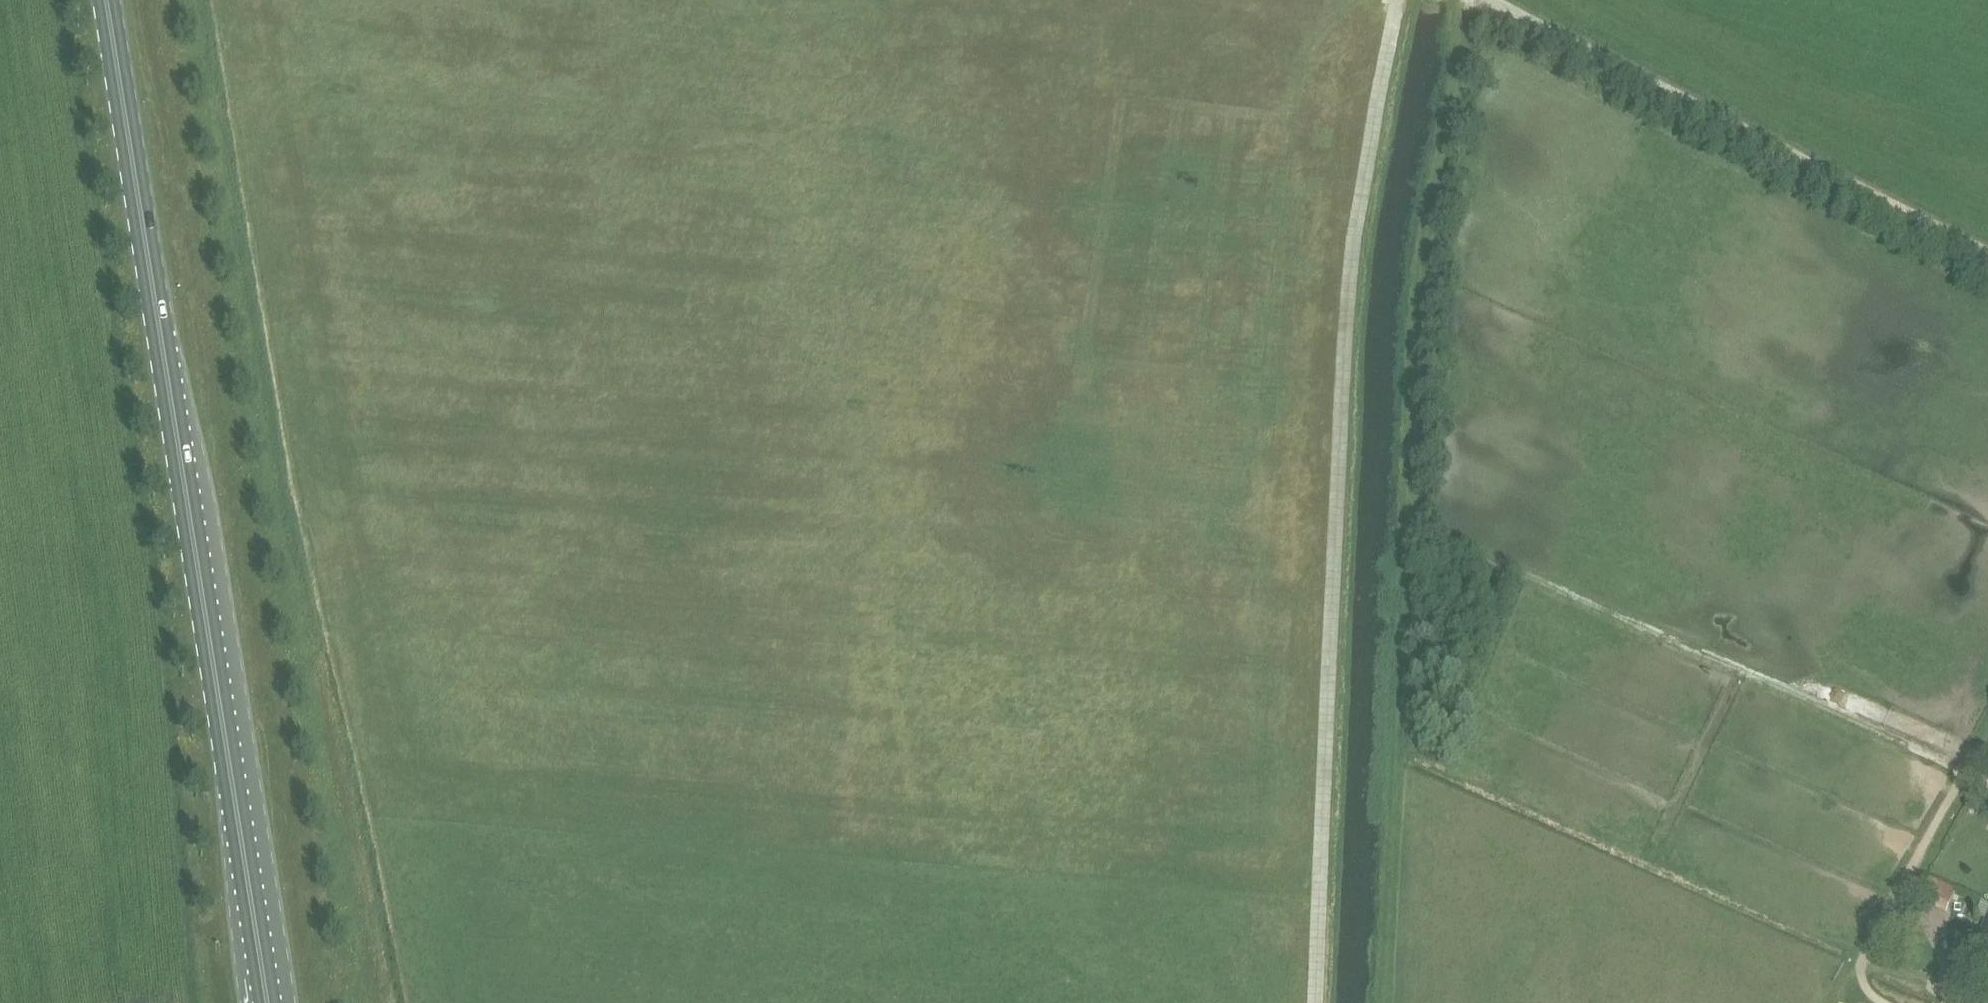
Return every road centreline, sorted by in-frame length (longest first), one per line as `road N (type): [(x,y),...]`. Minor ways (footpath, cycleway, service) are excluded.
road 1 (primary): [(269,1002),(107,0)]
road 2 (track): [(1385,1002),(1411,341),(1461,0)]
road 3 (track): [(1987,256),(1483,0)]

